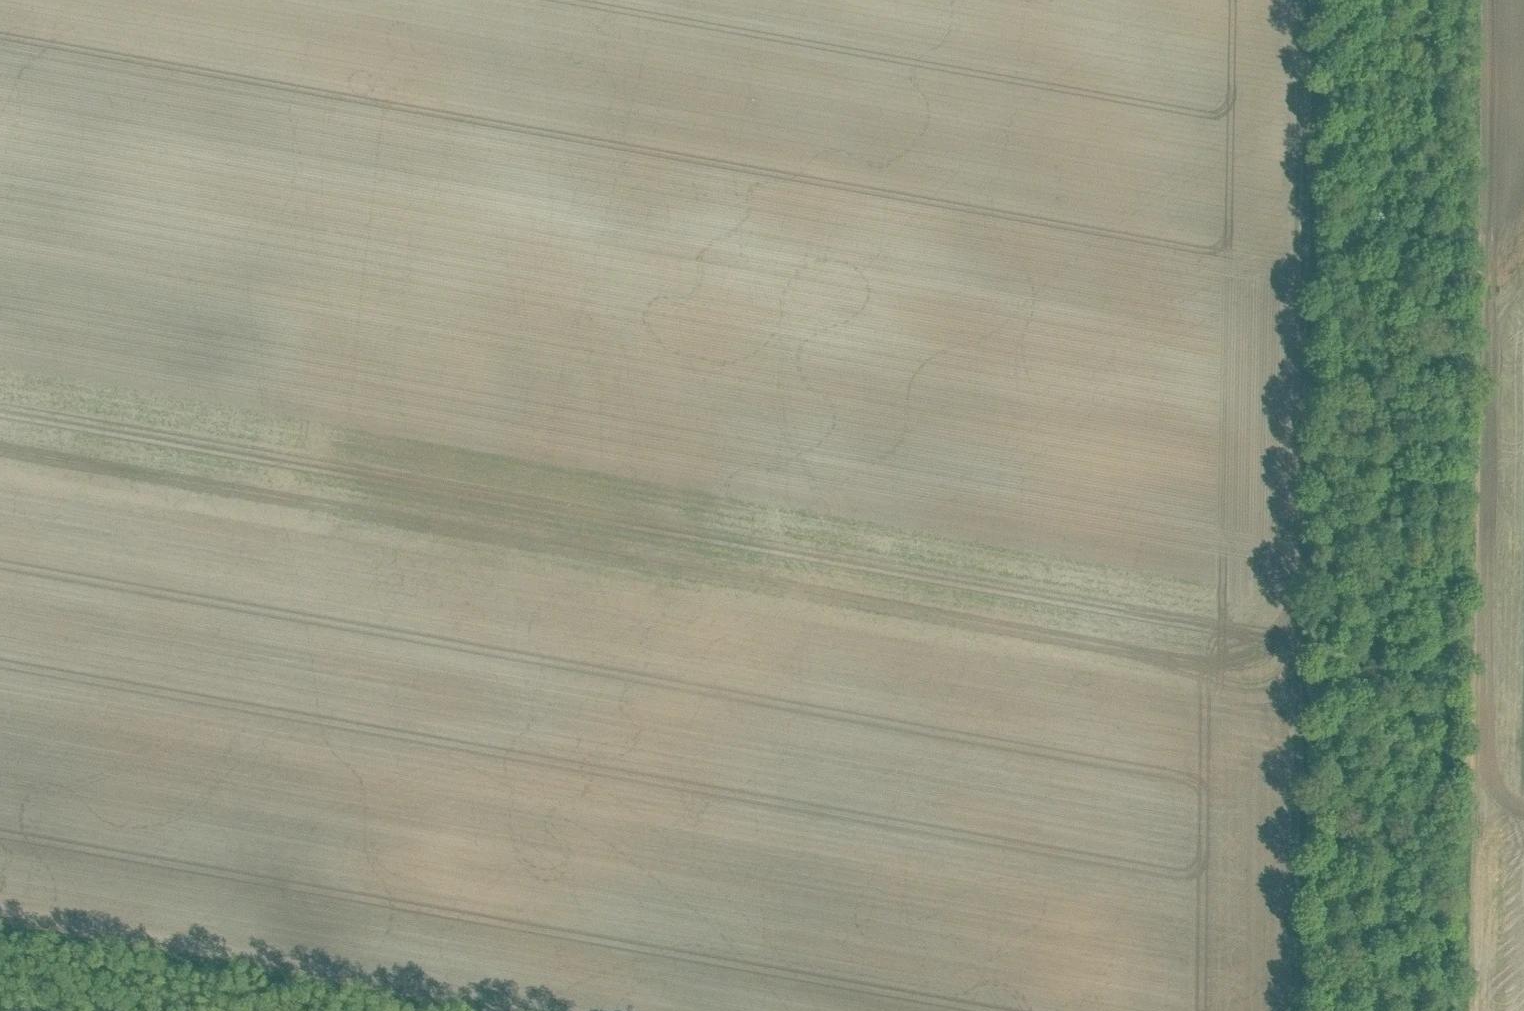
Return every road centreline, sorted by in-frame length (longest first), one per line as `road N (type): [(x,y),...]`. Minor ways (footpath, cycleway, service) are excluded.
road 1 (track): [(1301,0),(1284,1010)]

